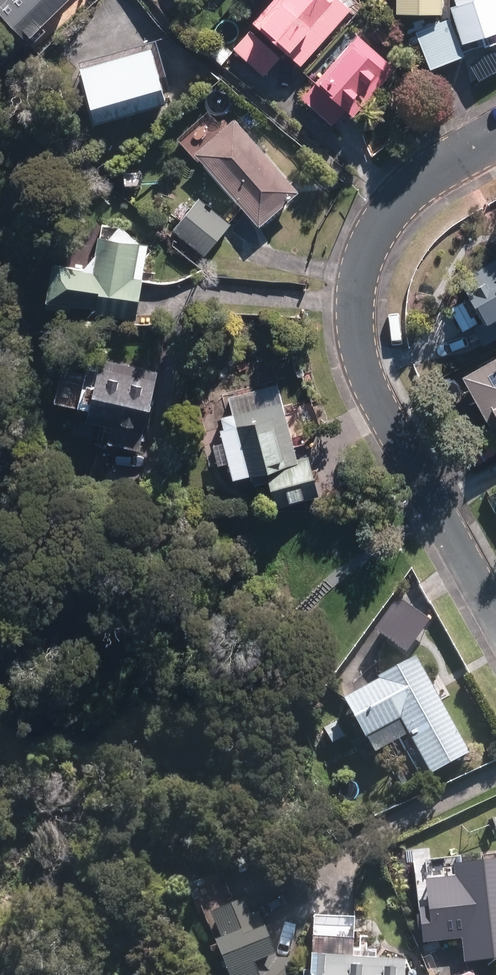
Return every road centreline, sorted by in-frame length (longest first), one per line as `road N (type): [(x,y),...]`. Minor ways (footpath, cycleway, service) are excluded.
road 1 (residential): [(495,608),(363,371),(355,298),(366,251),(391,207),(495,136)]

